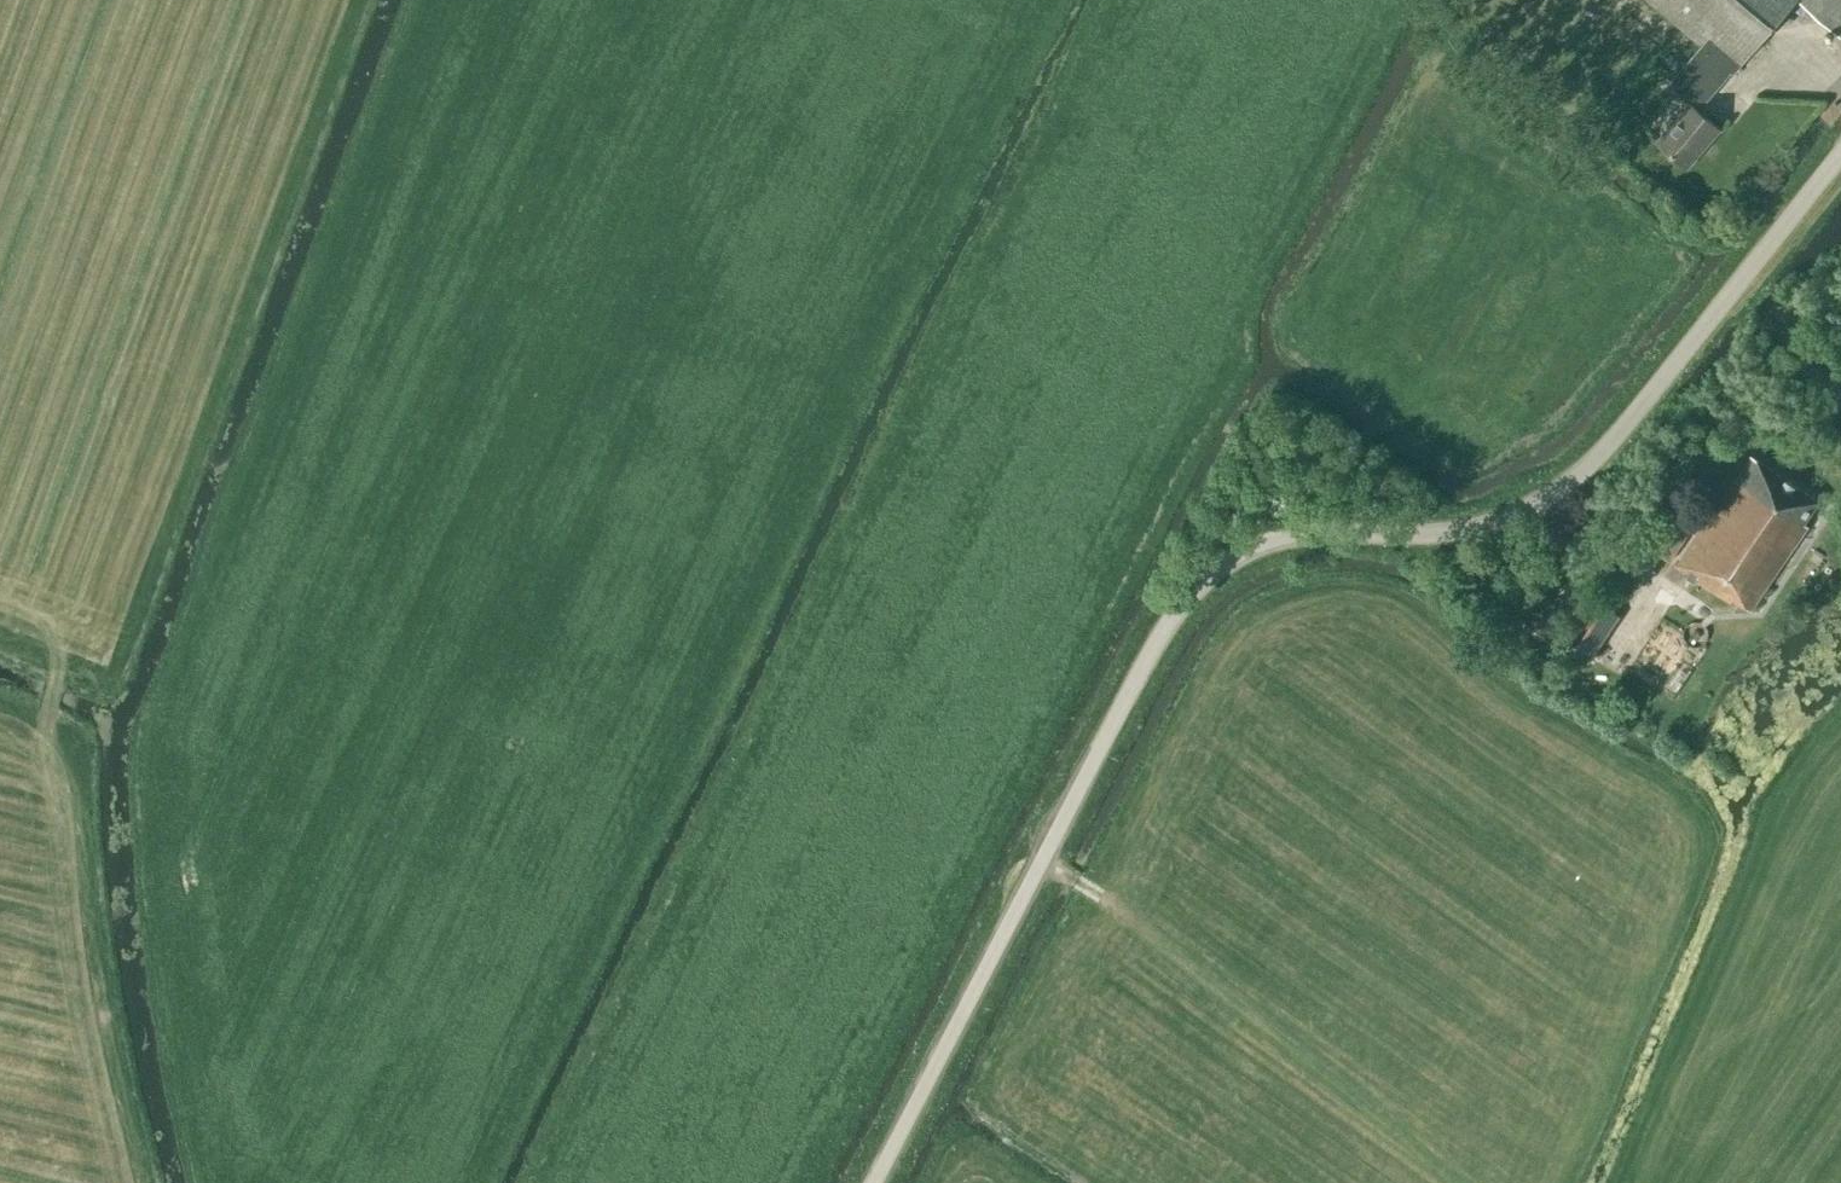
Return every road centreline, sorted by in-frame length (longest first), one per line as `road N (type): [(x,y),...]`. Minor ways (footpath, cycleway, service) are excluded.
road 1 (unclassified): [(887,1182),(1186,619),(1226,578),(1271,551),(1488,524),(1540,503),(1595,465),(1840,153)]

